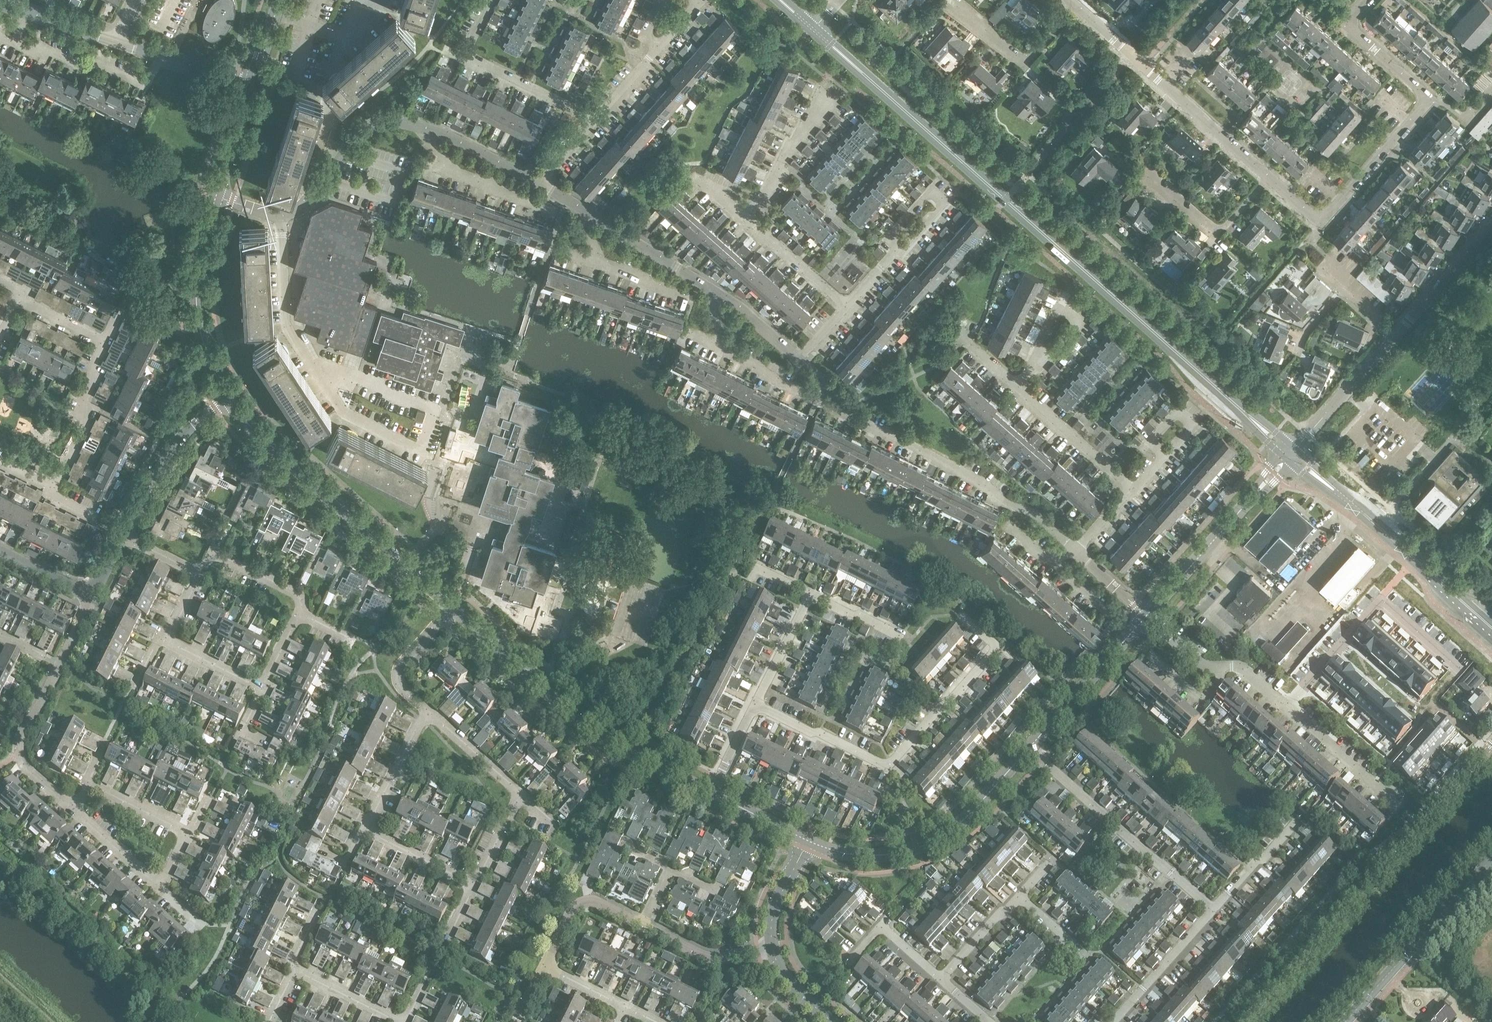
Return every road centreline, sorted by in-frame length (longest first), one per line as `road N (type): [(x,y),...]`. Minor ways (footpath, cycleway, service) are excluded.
road 1 (tertiary): [(1291,453),(811,27)]
road 2 (unclassified): [(1246,1021),(1491,748)]
road 3 (residential): [(756,705),(890,763),(993,653),(993,643),(960,616)]
road 4 (tertiary): [(451,607),(578,720),(711,793)]
road 5 (tertiary): [(227,396),(263,439),(451,607)]
road 6 (residential): [(1076,551),(978,479),(838,412)]
road 7 (tertiary): [(1491,633),(1291,453)]
road 8 (tertiary): [(810,842),(863,855),(927,843),(961,822),(1028,749)]
road 9 (residential): [(1269,178),(1077,6)]
road 10 (residential): [(1287,709),(1382,599),(1464,673)]
road 11 (residential): [(316,373),(339,406),(363,423),(425,447),(436,412),(360,379)]
road 12 (residential): [(1216,911),(1028,749)]
road 13 (residential): [(71,808),(28,769),(20,744),(92,597)]
road 14 (residential): [(1427,100),(1318,222),(1269,178)]
road 15 (tertiary): [(1147,616),(1291,453)]
road 16 (tertiary): [(1347,1021),(1491,863)]
road 17 (residential): [(595,118),(464,55),(493,0)]
road 18 (tertiary): [(216,197),(196,299),(202,336),(227,396)]
road 19 (residential): [(1269,178),(1217,232),(1136,163)]
road 20 (residential): [(715,291),(798,358),(847,305)]
road 21 (tertiary): [(1028,749),(1147,616)]
road 22 (residential): [(950,0),(1026,65),(1077,6)]
road 23 (residential): [(123,536),(174,445),(227,396)]
road 24 (residential): [(161,57),(147,86),(96,64),(13,44)]
road 25 (residential): [(424,127),(451,173),(557,211)]
road 26 (residential): [(280,216),(285,319),(316,373)]
road 27 (residential): [(576,205),(715,291)]
road 28 (residential): [(1291,453),(1394,335)]
road 29 (residential): [(1134,489),(1018,385)]
road 30 (residential): [(54,486),(89,414),(106,343)]
road 31 (residential): [(1114,1021),(1216,911)]
road 32 (residential): [(747,217),(809,121),(820,89)]
road 33 (residential): [(1399,805),(1287,709)]
road 34 (residential): [(1394,335),(1491,225)]
road 35 (residential): [(1369,0),(1348,24),(1427,100)]
road 36 (residential): [(545,967),(583,903),(644,924)]
road 37 (residential): [(428,711),(400,686),(398,671),(451,607)]
road 38 (residential): [(644,924),(714,956),(772,947)]
road 39 (residential): [(365,831),(428,711)]
road 40 (residential): [(847,305),(747,217)]
road 41 (residential): [(424,127),(541,185)]
road 42 (residential): [(940,980),(878,928),(848,959)]
road 43 (residential): [(756,705),(810,594)]
road 44 (residential): [(520,793),(428,711)]
road 45 (residential): [(475,885),(365,831)]

